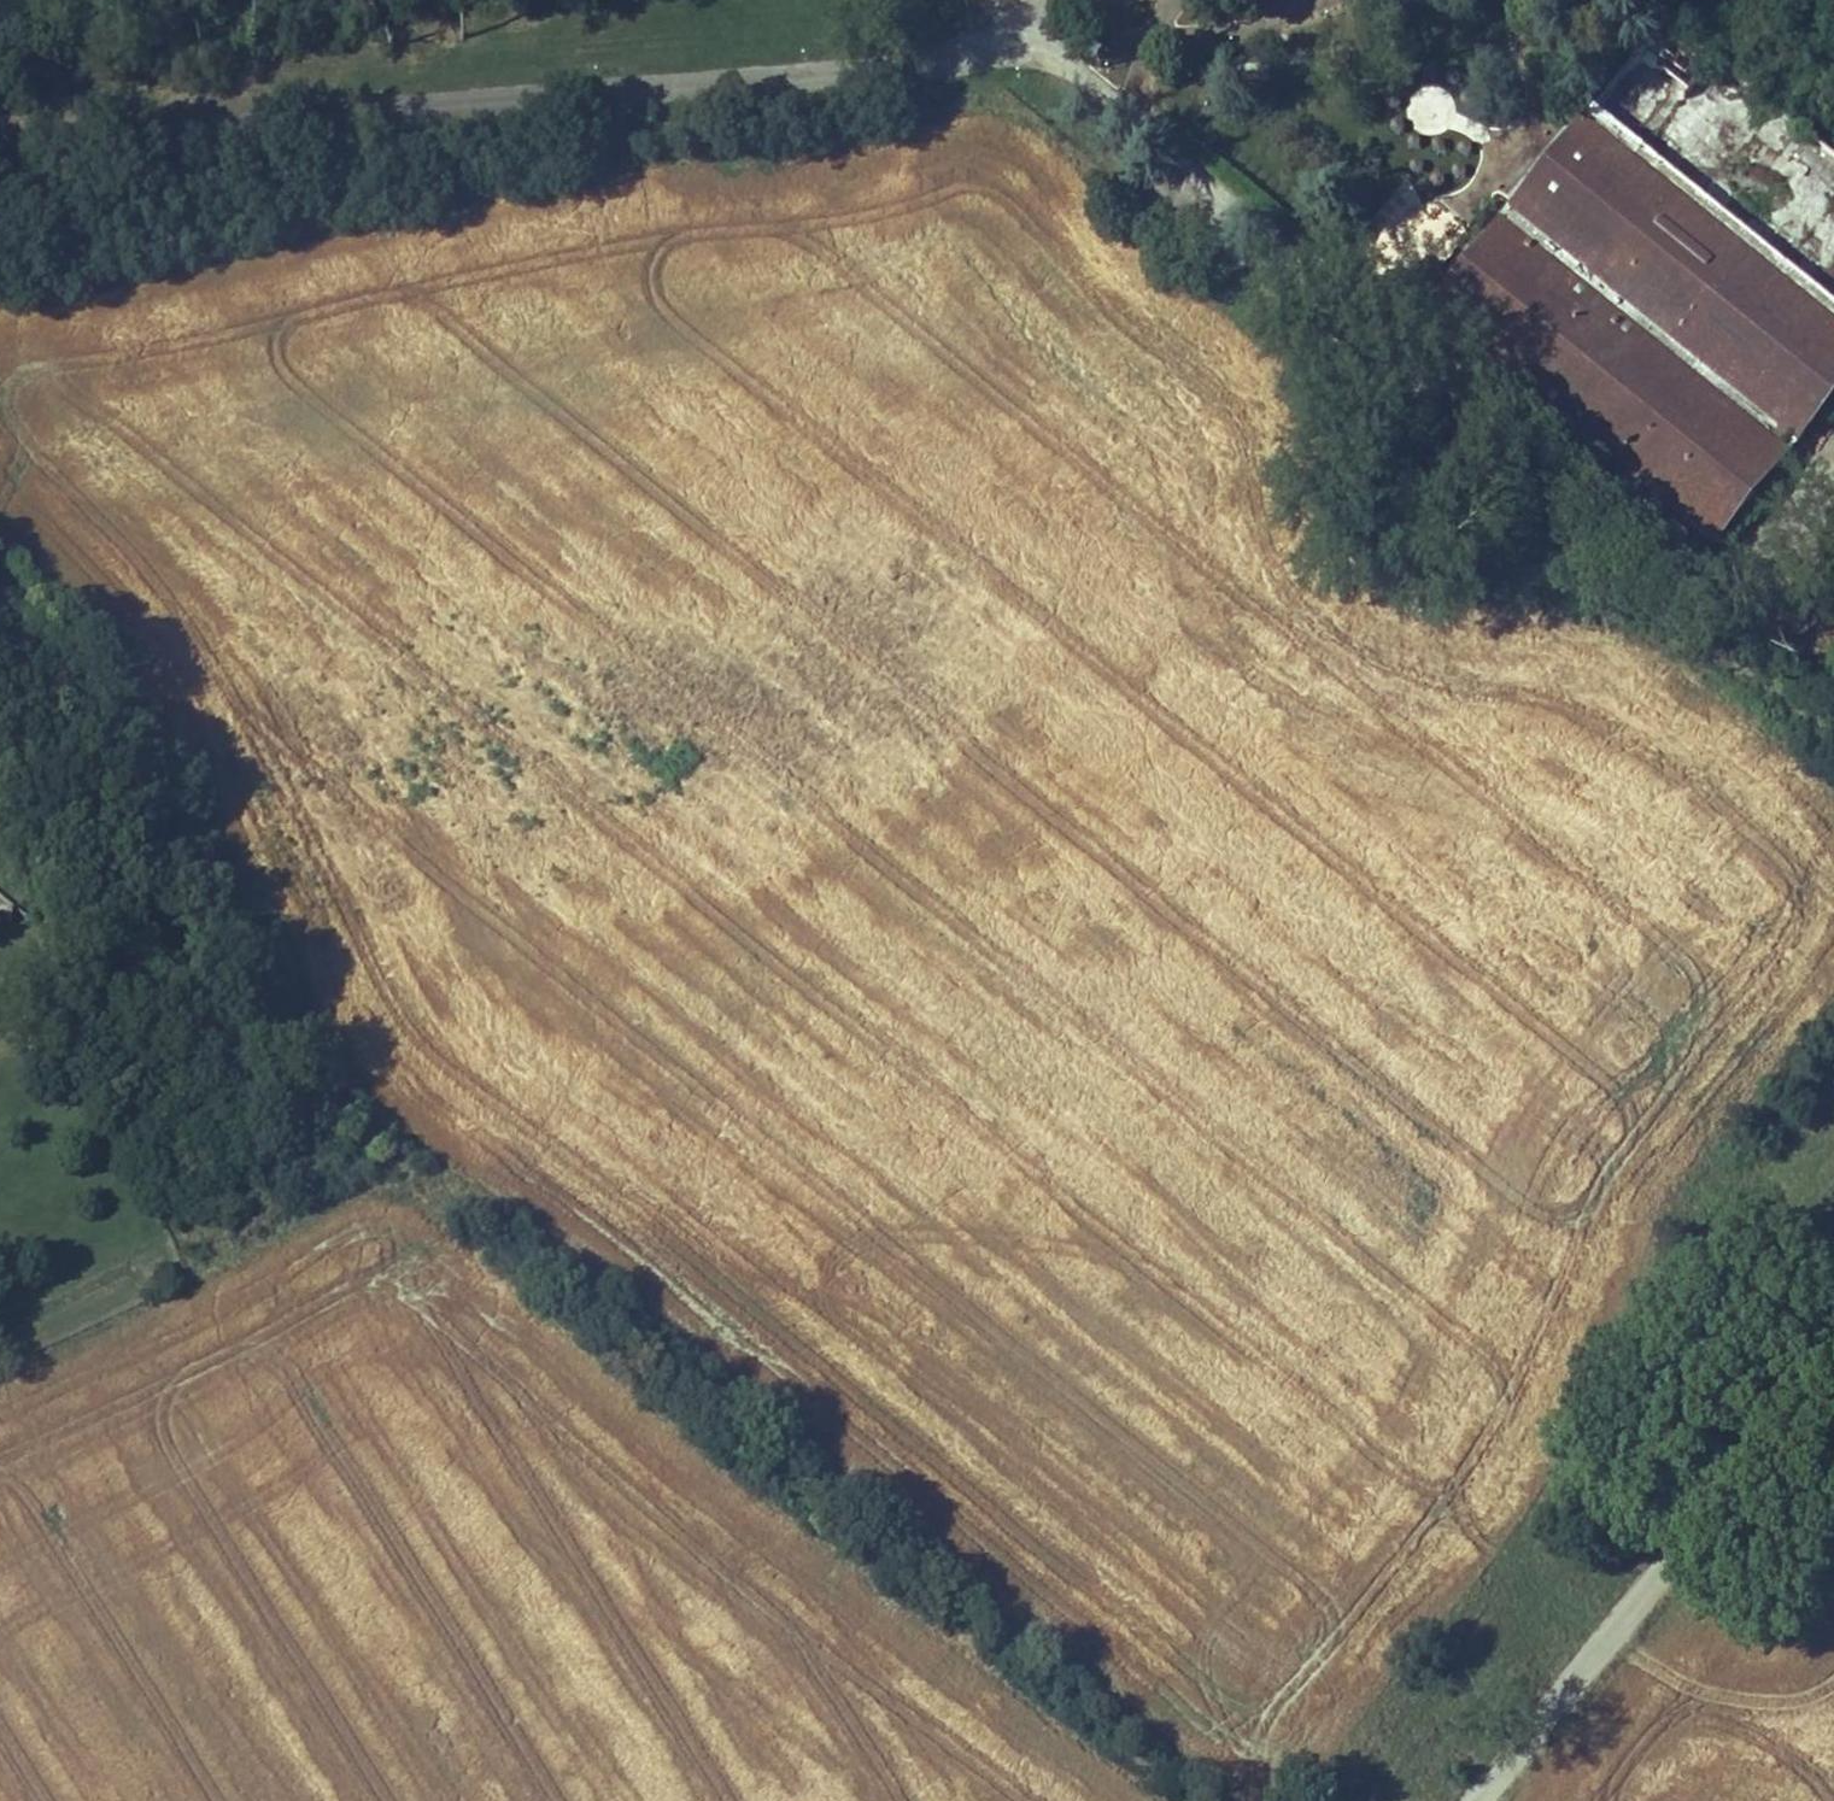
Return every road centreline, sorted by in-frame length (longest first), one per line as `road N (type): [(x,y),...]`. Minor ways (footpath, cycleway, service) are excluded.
road 1 (residential): [(0,143),(894,64),(1027,33)]
road 2 (track): [(165,1267),(0,1344)]

